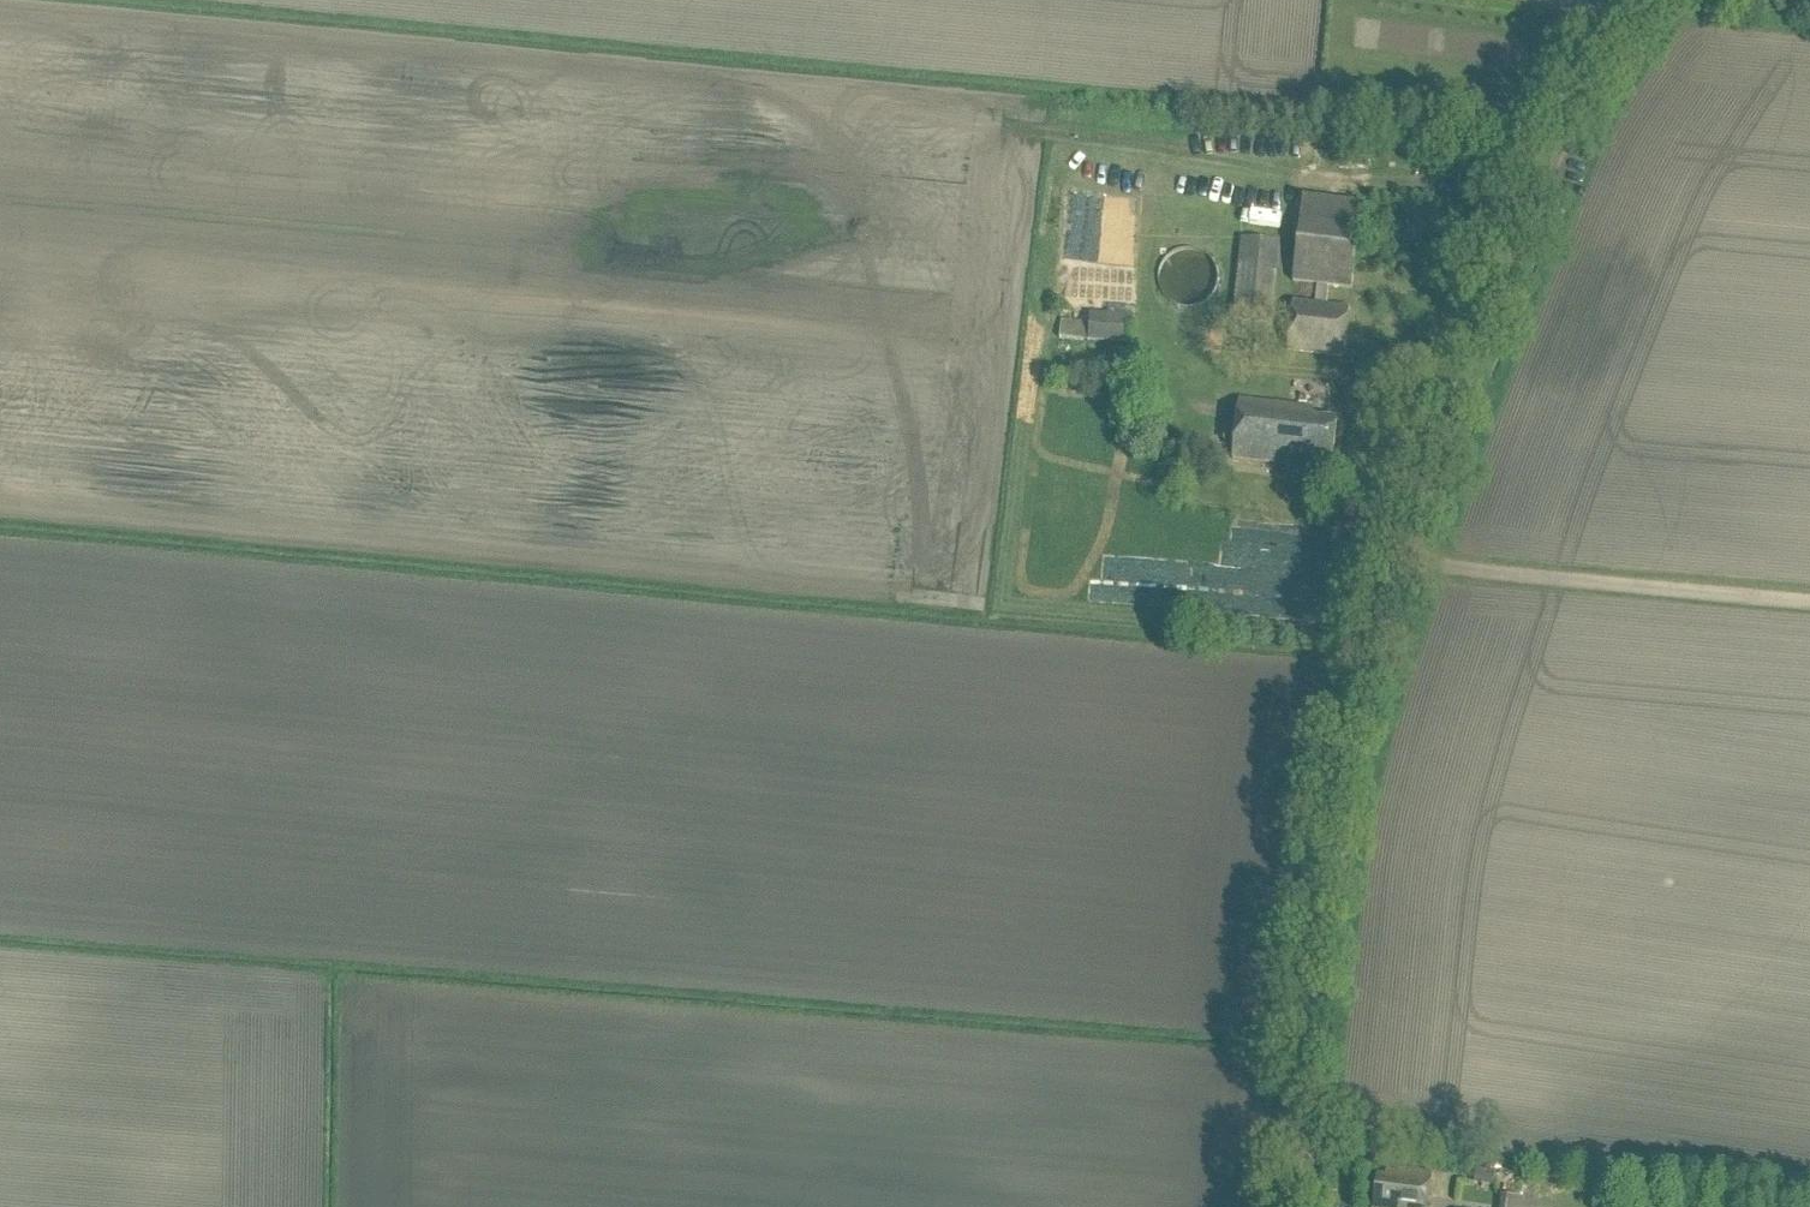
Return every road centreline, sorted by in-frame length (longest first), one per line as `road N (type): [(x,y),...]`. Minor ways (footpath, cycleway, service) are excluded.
road 1 (unclassified): [(1289,1206),(1317,873),(1373,642),(1540,178),(1589,78),(1646,0)]

